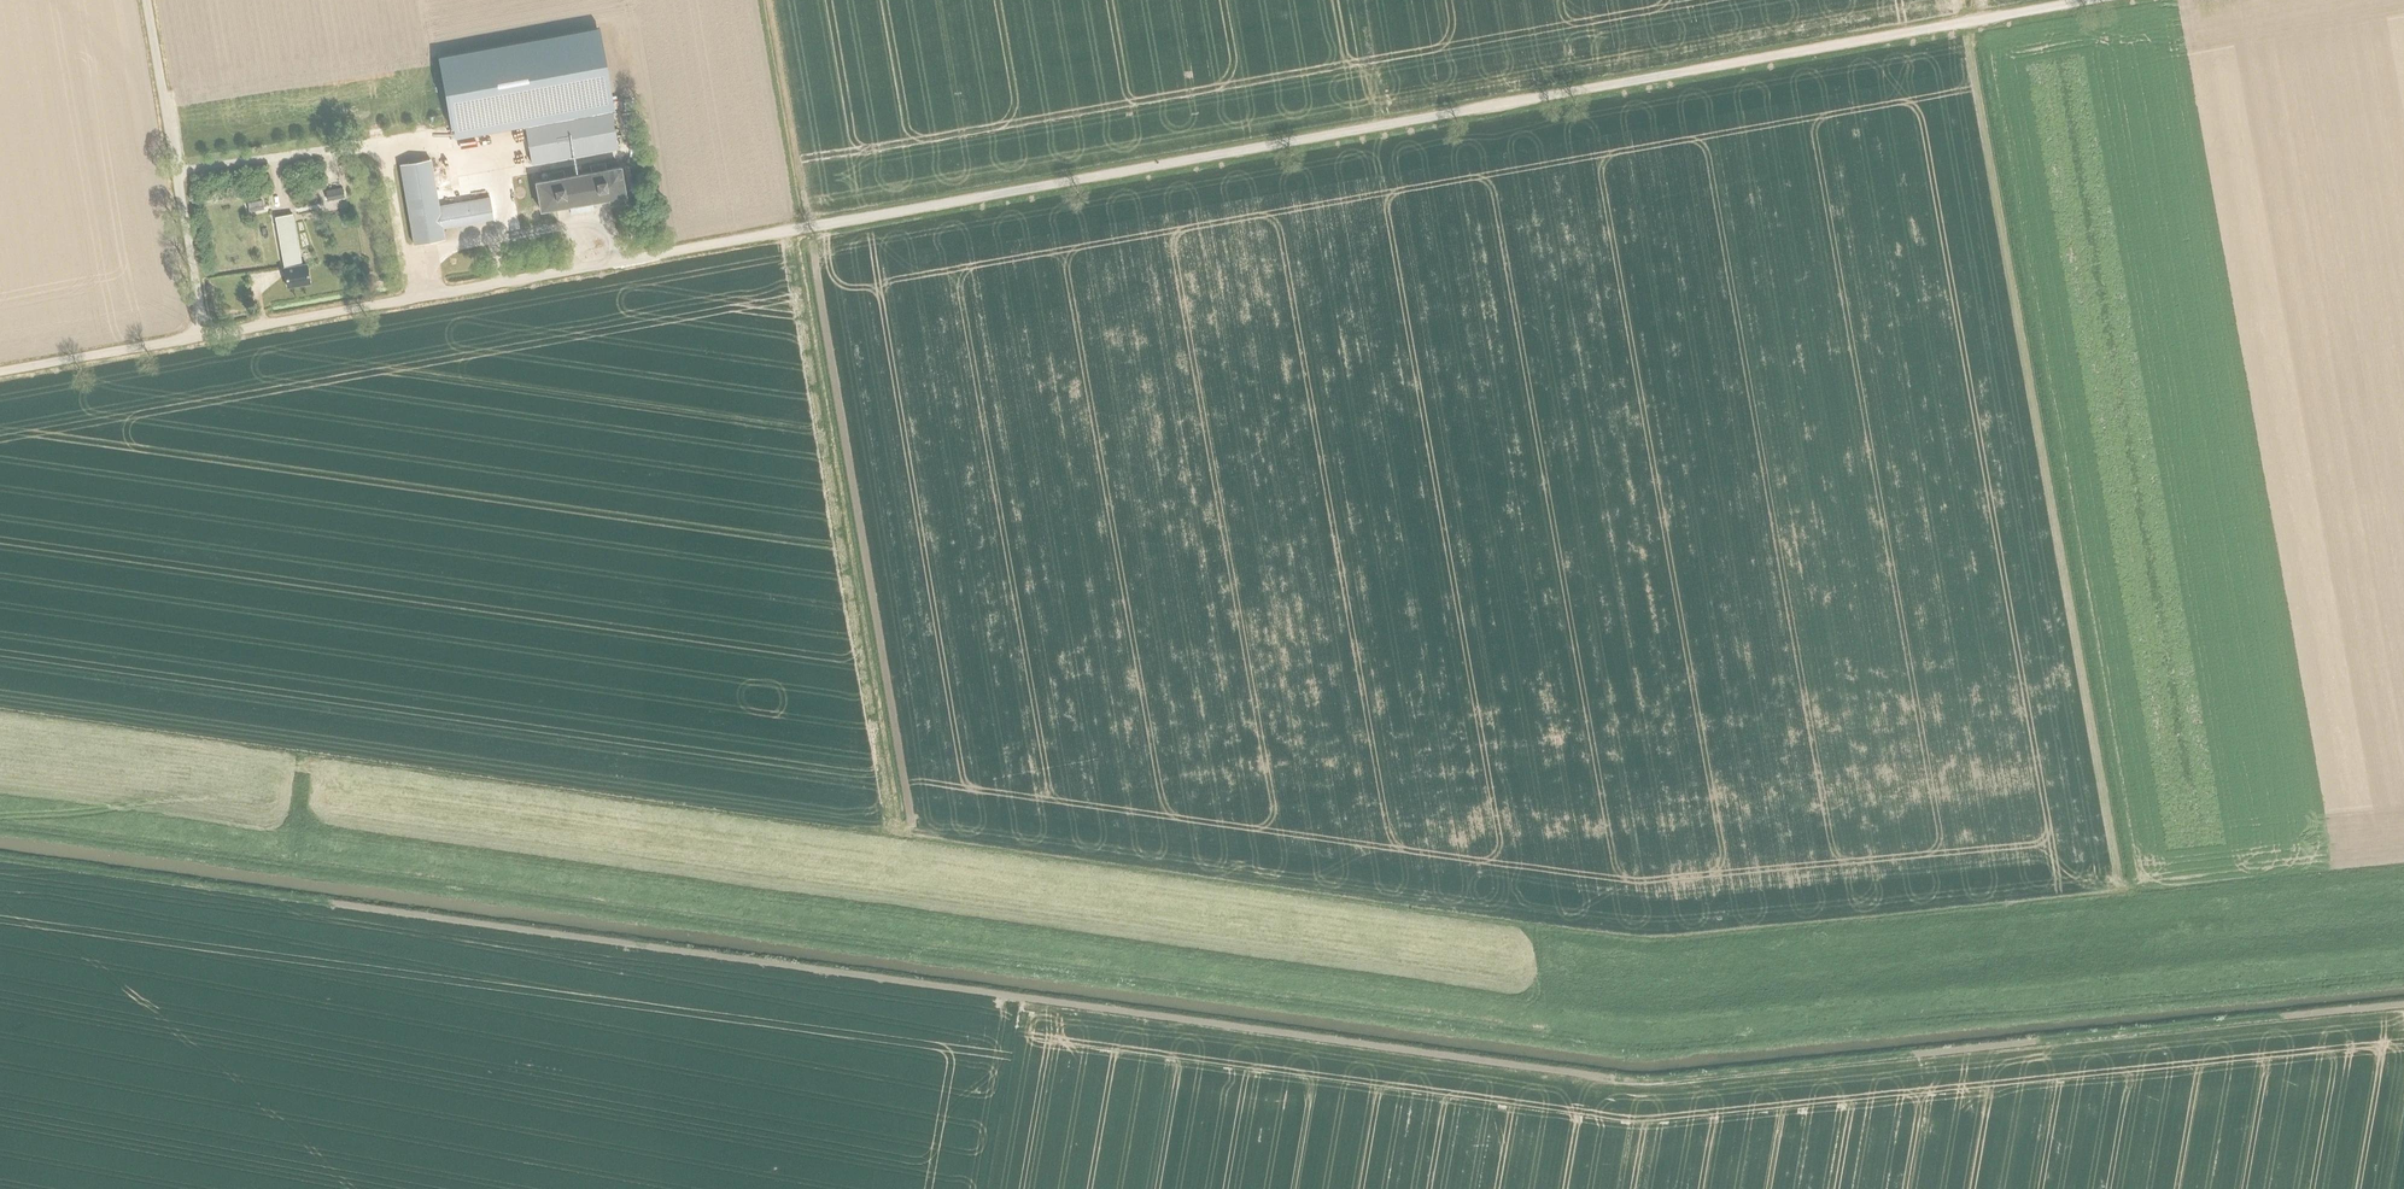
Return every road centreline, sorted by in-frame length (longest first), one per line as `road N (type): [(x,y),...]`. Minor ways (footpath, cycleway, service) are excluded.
road 1 (unclassified): [(205,336),(2092,0)]
road 2 (unclassified): [(205,336),(147,0)]
road 3 (unclassified): [(0,372),(205,336)]

